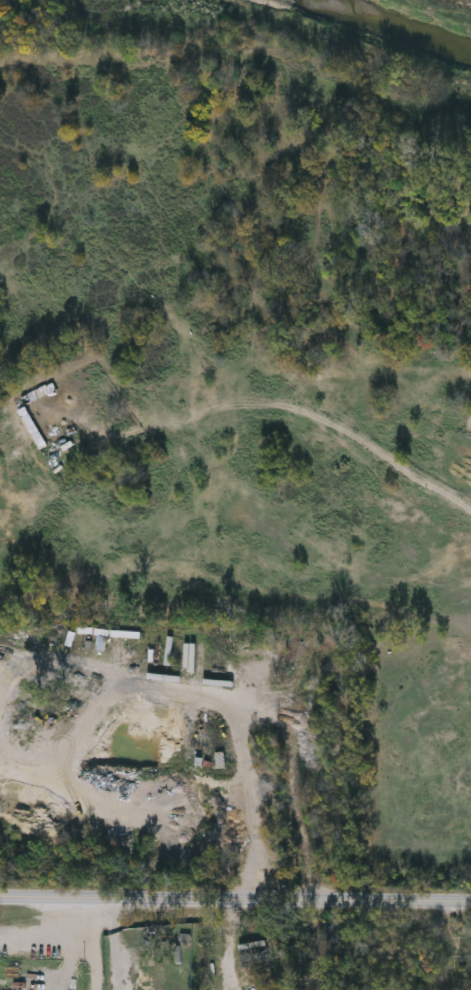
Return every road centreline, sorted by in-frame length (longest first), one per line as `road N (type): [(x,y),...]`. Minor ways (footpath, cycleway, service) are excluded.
road 1 (residential): [(0,897),(470,902)]

